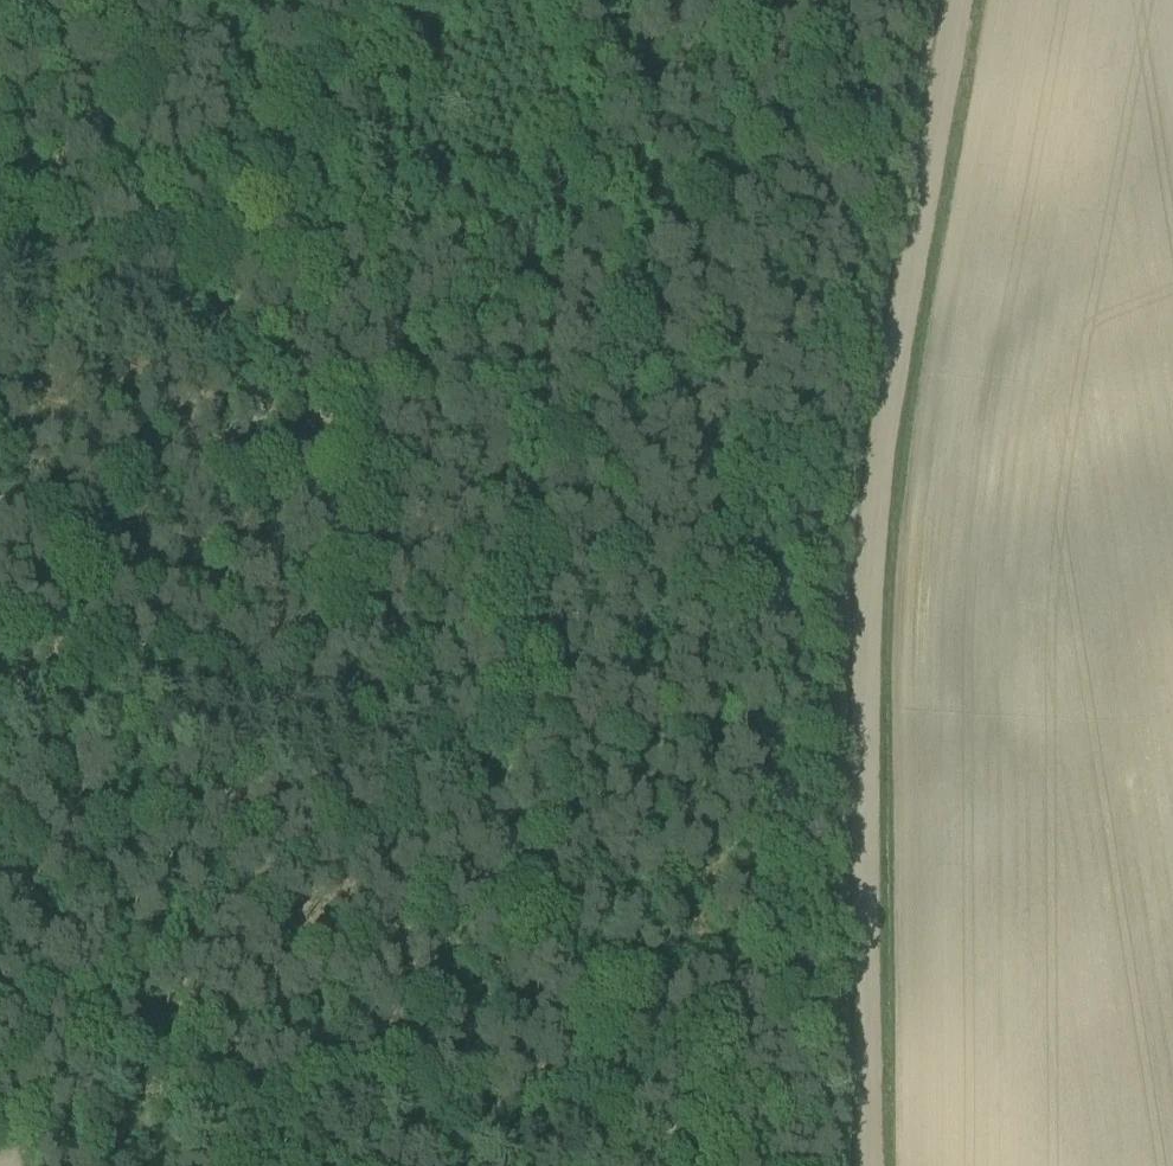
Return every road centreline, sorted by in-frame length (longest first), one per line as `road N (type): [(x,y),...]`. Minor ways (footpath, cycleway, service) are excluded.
road 1 (track): [(685,1165),(31,0)]
road 2 (track): [(954,0),(894,328),(867,550),(865,1165)]

